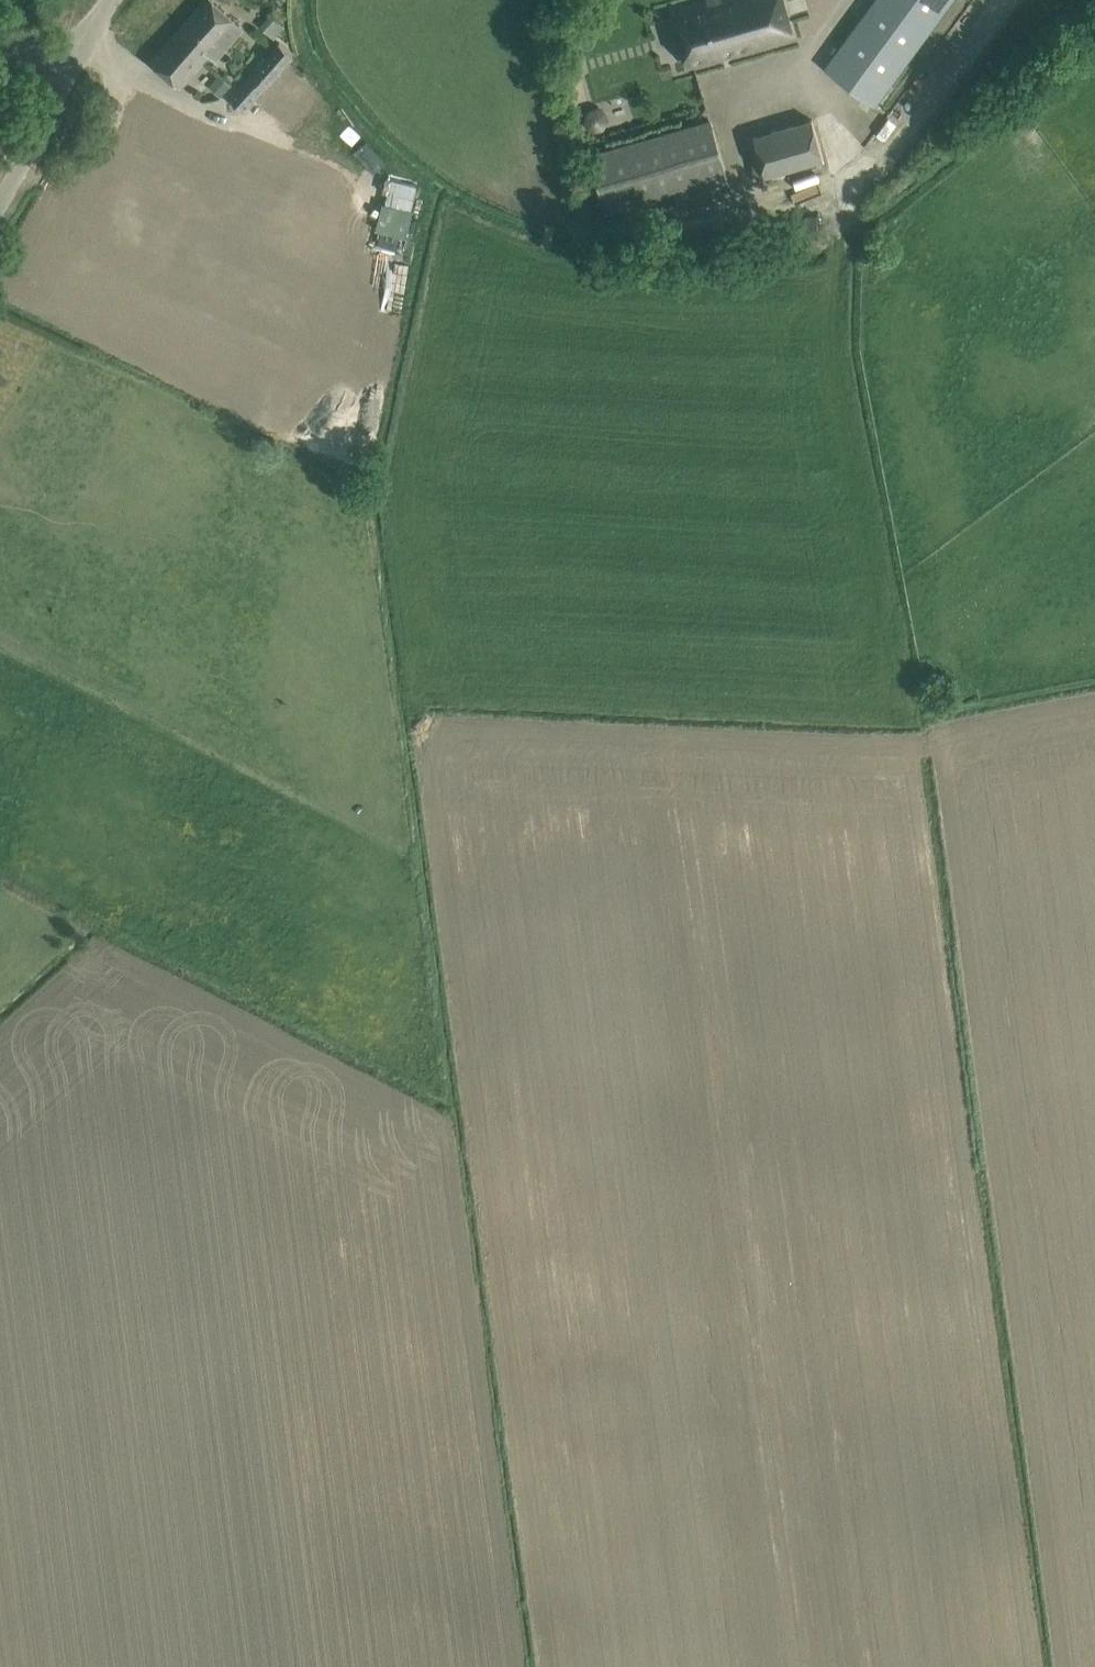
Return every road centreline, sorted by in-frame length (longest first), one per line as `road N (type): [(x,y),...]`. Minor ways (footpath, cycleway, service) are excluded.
road 1 (unclassified): [(0,213),(79,58)]

